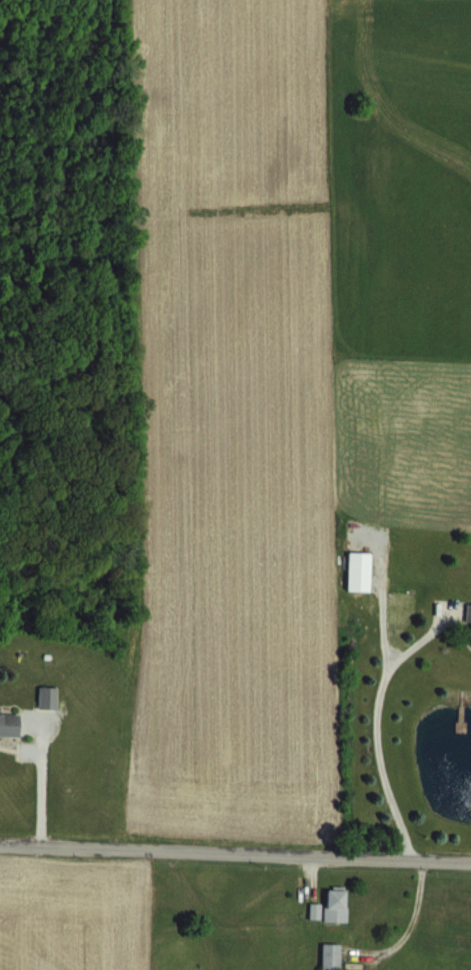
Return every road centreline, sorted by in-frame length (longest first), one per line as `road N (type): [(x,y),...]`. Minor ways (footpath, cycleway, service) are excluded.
road 1 (tertiary): [(0,851),(470,877)]

